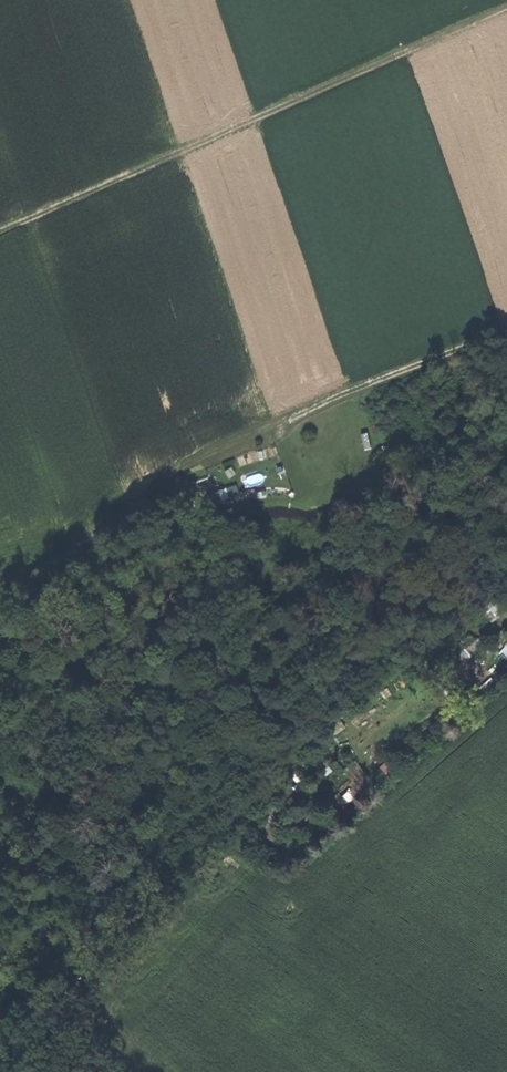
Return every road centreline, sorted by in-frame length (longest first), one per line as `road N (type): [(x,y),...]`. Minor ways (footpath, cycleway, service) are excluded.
road 1 (track): [(506,329),(186,463),(93,542),(0,573)]
road 2 (track): [(0,229),(506,6)]

